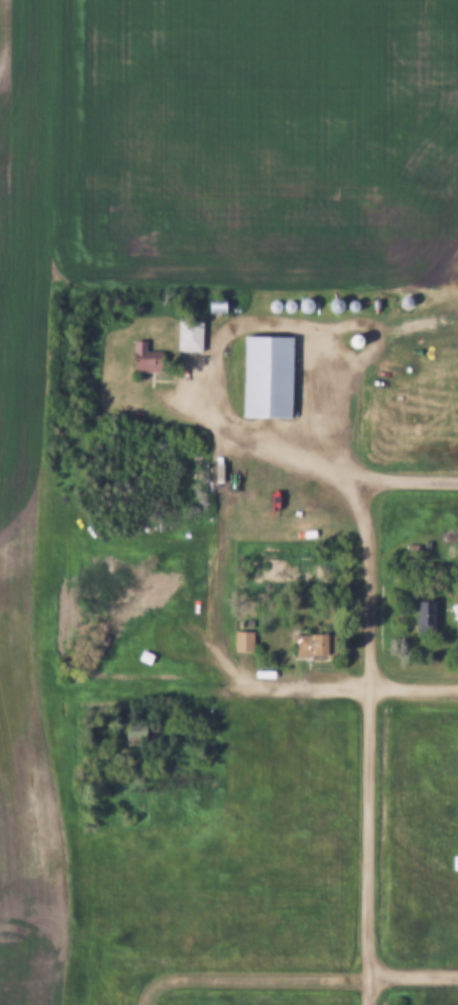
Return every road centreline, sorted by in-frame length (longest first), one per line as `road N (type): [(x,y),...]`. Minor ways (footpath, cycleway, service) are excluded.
road 1 (residential): [(371,1004),(363,478)]
road 2 (residential): [(457,685),(214,687)]

